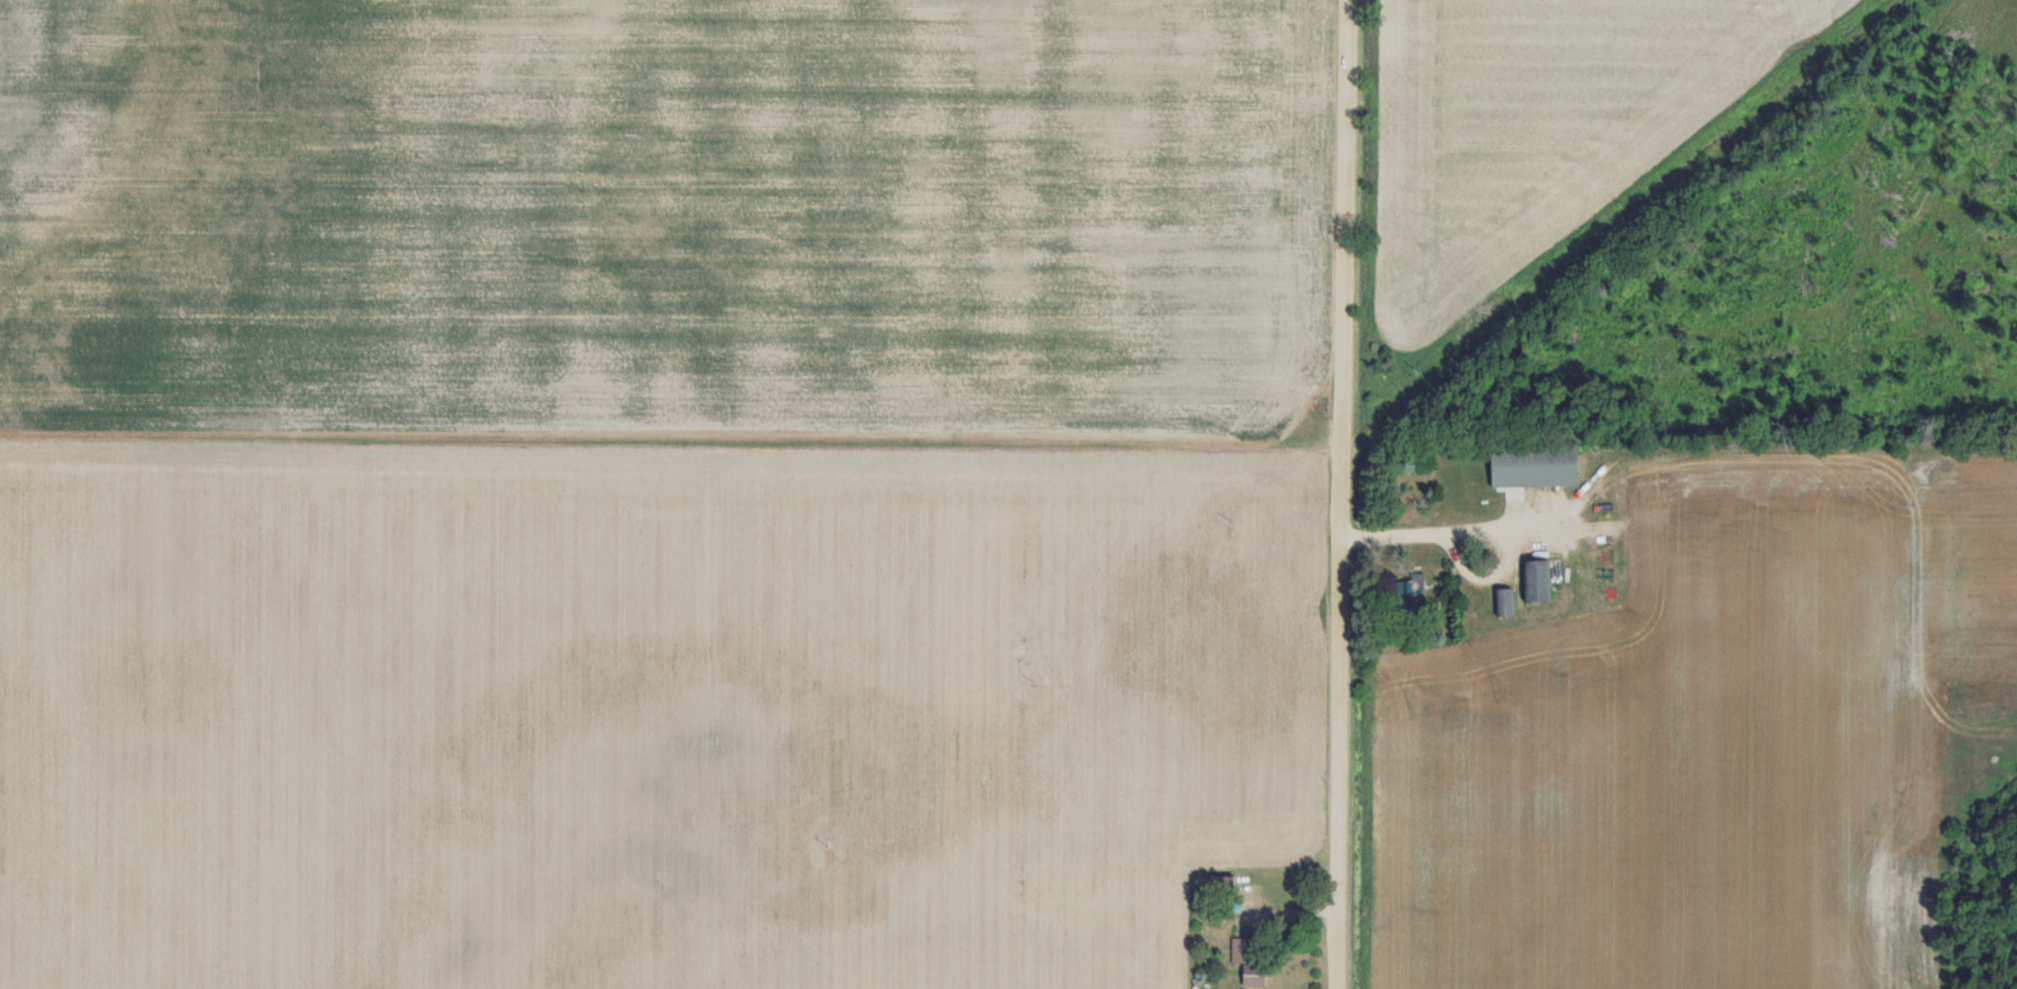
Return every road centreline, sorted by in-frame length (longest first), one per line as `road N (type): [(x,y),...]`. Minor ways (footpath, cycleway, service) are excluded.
road 1 (residential): [(1341,988),(1352,0)]

